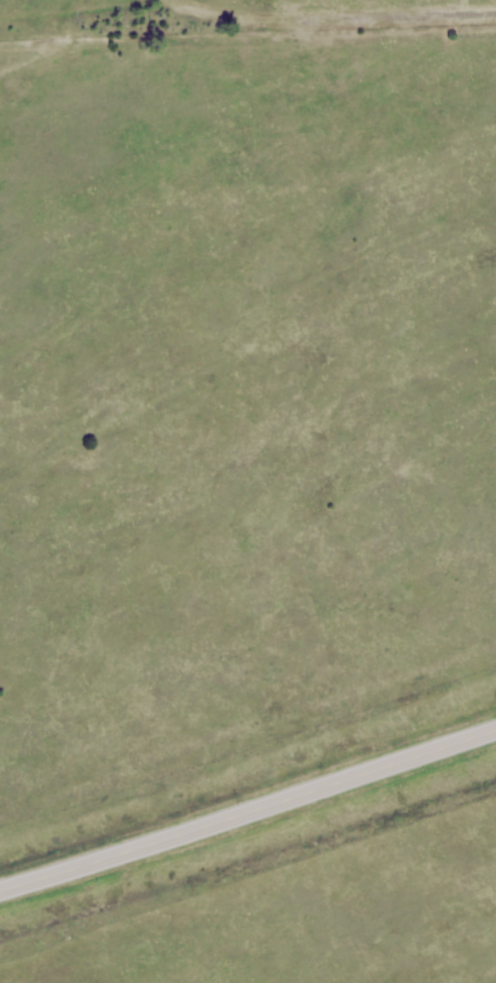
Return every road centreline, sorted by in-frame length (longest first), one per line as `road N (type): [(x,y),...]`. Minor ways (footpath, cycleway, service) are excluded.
road 1 (secondary): [(495,736),(0,894)]

